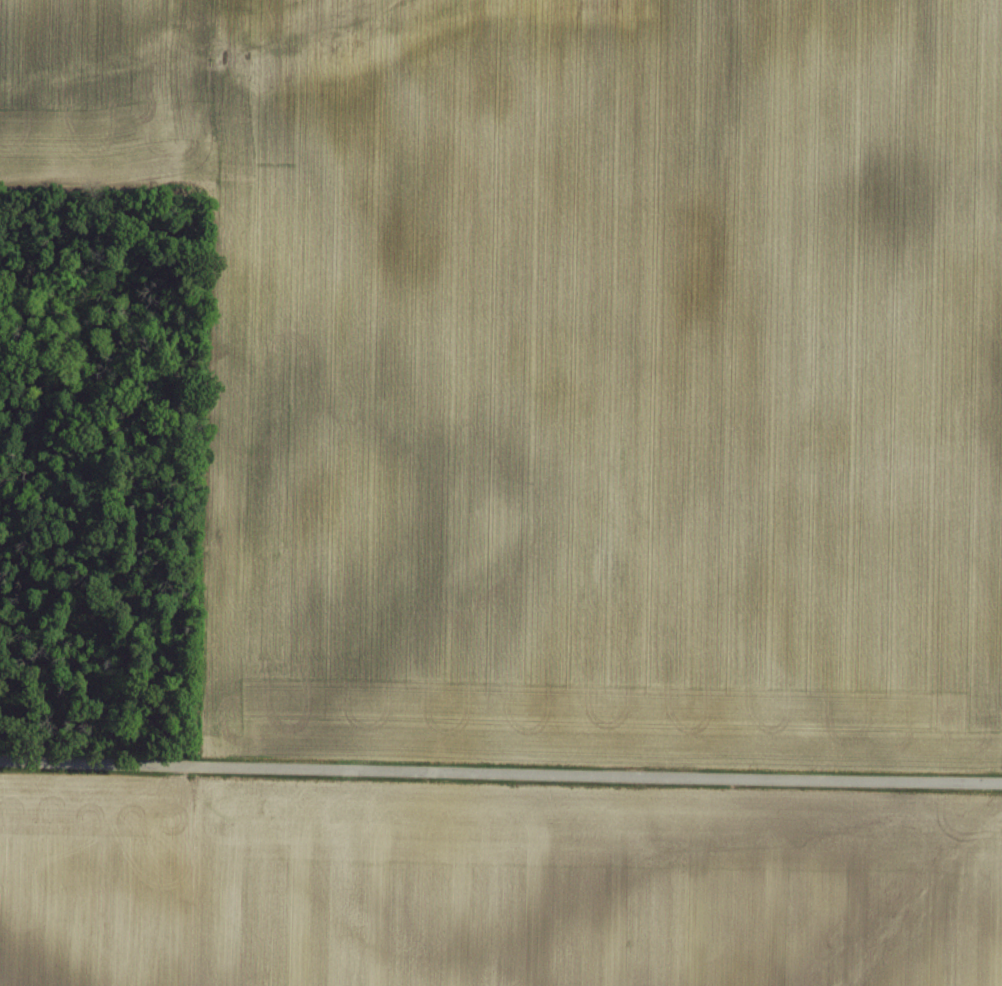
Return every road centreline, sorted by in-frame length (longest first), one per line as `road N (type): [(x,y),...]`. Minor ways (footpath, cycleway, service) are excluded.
road 1 (residential): [(1001,781),(0,761)]

